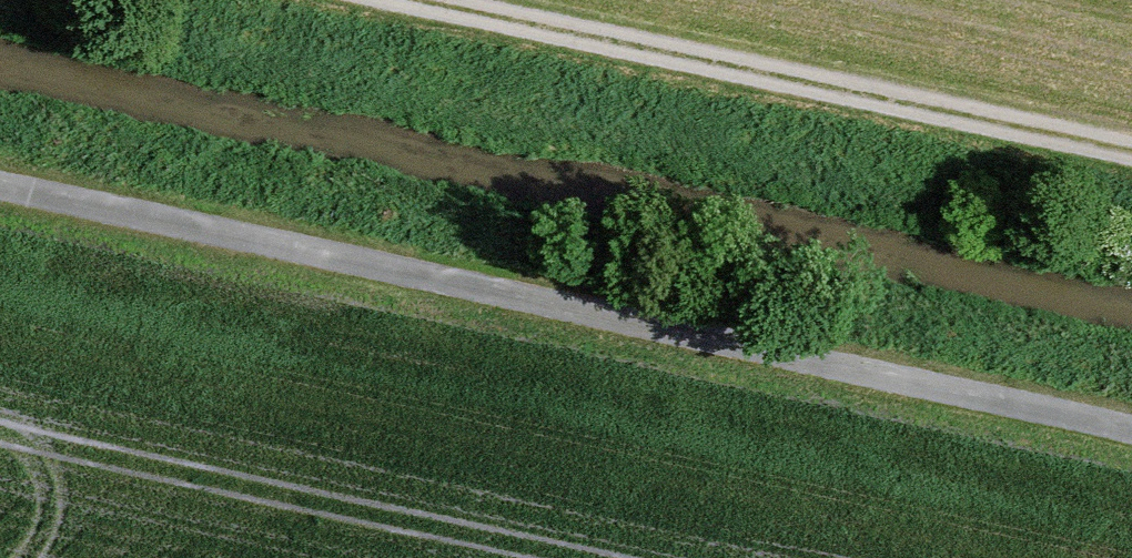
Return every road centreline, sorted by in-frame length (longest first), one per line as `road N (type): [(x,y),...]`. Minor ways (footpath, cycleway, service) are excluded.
road 1 (track): [(1131,432),(0,190)]
road 2 (track): [(1131,153),(419,0)]

